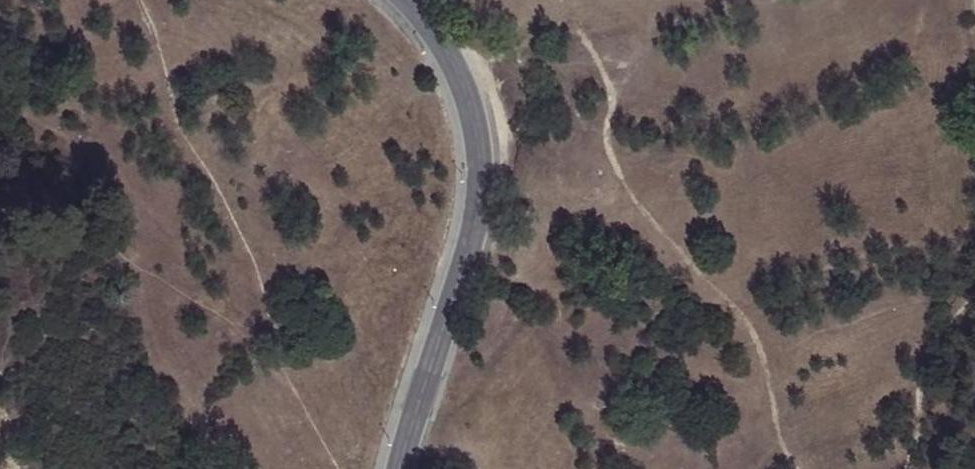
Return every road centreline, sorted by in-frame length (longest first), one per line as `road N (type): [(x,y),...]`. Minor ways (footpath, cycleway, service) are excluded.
road 1 (residential): [(396,468),(479,198),(478,131),(404,0)]

